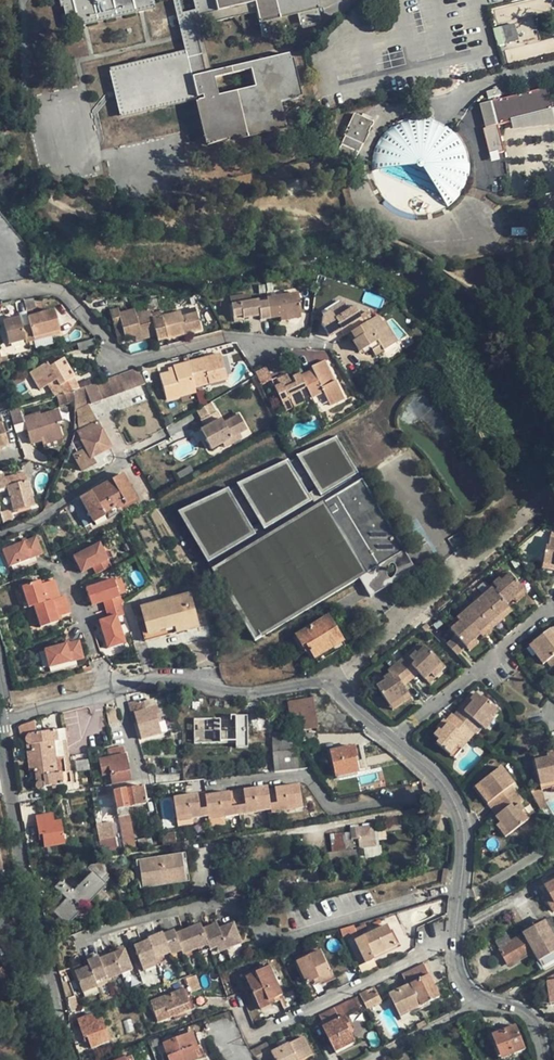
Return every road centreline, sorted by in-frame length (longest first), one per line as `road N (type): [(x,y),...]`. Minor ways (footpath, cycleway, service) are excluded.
road 1 (residential): [(391,740),(330,683),(250,694),(166,681),(1,719)]
road 2 (residential): [(544,1059),(530,1018),(477,1000),(457,976),(462,823),(441,787),(391,740)]
road 3 (residential): [(0,294),(64,292),(128,360),(232,336),(323,344)]
road 4 (residential): [(1,719),(19,845),(54,987),(49,1002)]
road 5 (residential): [(553,612),(391,740)]

